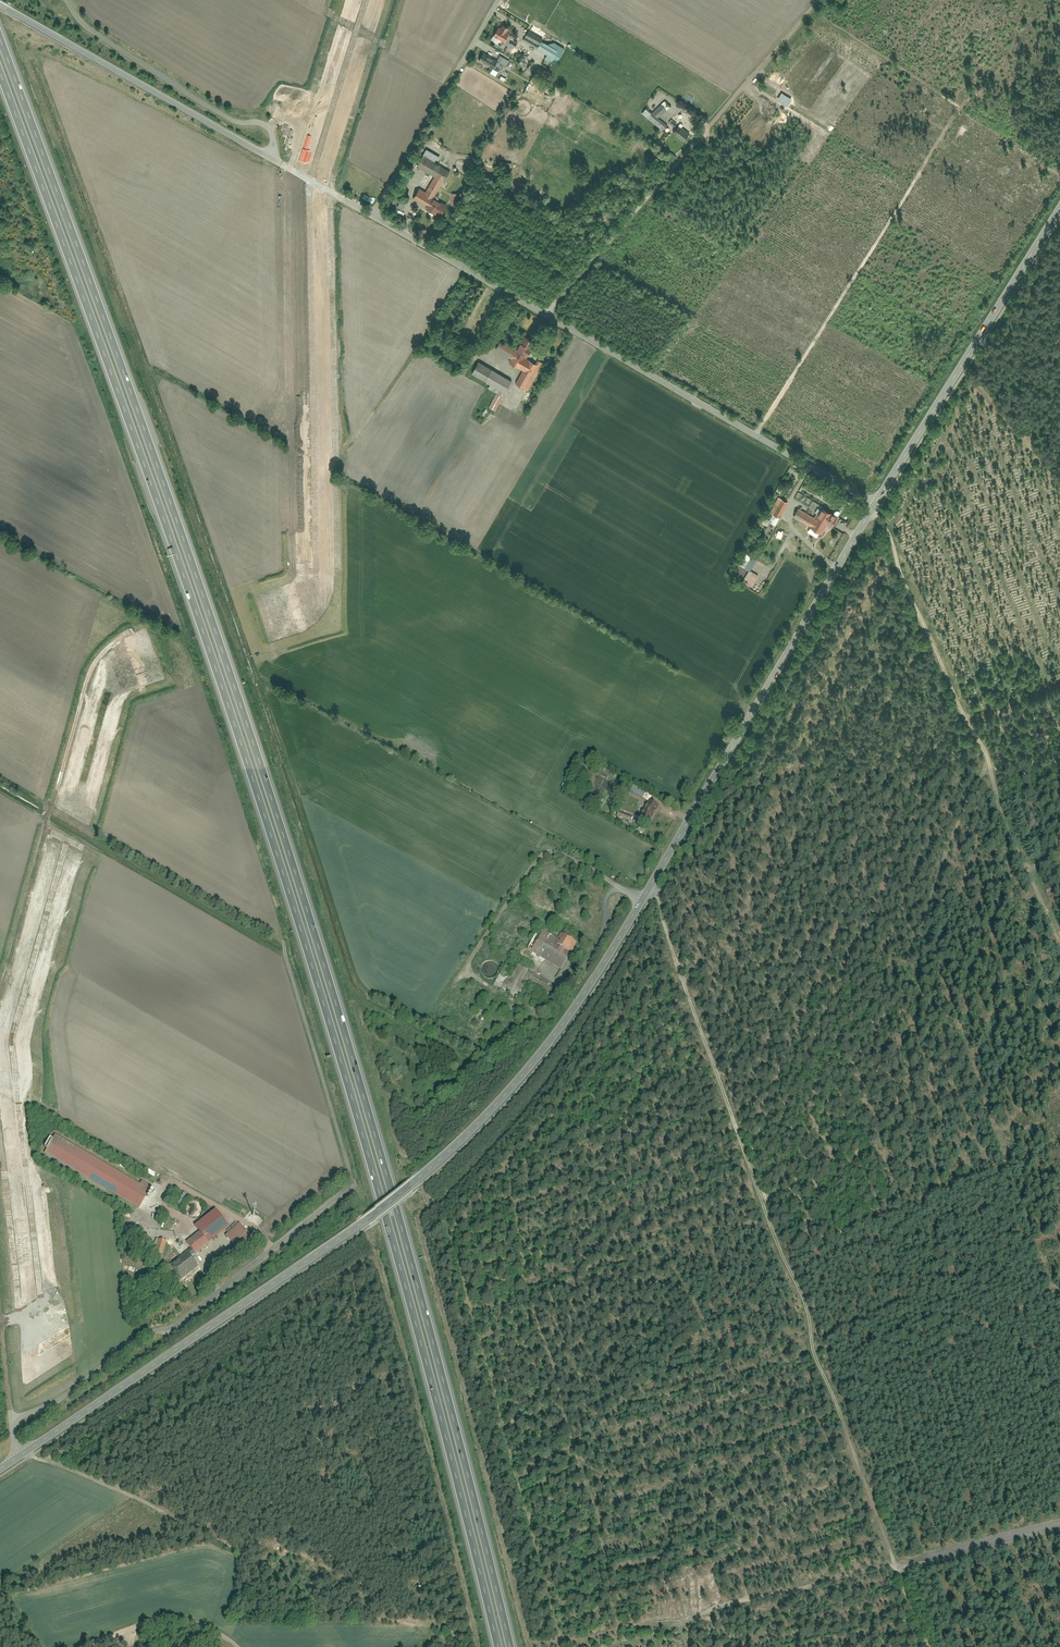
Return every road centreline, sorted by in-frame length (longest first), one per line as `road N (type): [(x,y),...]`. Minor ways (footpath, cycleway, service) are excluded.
road 1 (motorway): [(510,1646),(402,1228),(273,801),(0,37)]
road 2 (motorway): [(0,71),(179,562),(302,932),(392,1237),(497,1646)]
road 3 (secondary): [(0,1470),(361,1228),(490,1116),(614,948),(876,501)]
road 4 (track): [(928,1646),(660,905)]
road 5 (residential): [(876,501),(373,214)]
road 6 (track): [(763,1206),(912,968),(947,852),(973,793),(992,773)]
road 7 (track): [(870,512),(885,528),(1059,933)]
road 8 (track): [(1059,1522),(686,1621),(621,1628)]
road 9 (track): [(756,434),(957,112)]
road 10 (secondary): [(876,501),(1059,208)]
road 11 (track): [(618,890),(562,850),(545,849),(531,860),(466,963),(533,1008)]
road 12 (residential): [(270,157),(11,9)]
road 13 (unclassified): [(270,157),(269,122),(240,120),(103,39),(66,0)]
road 14 (unclassified): [(498,0),(373,214)]
road 15 (track): [(822,0),(702,135)]

